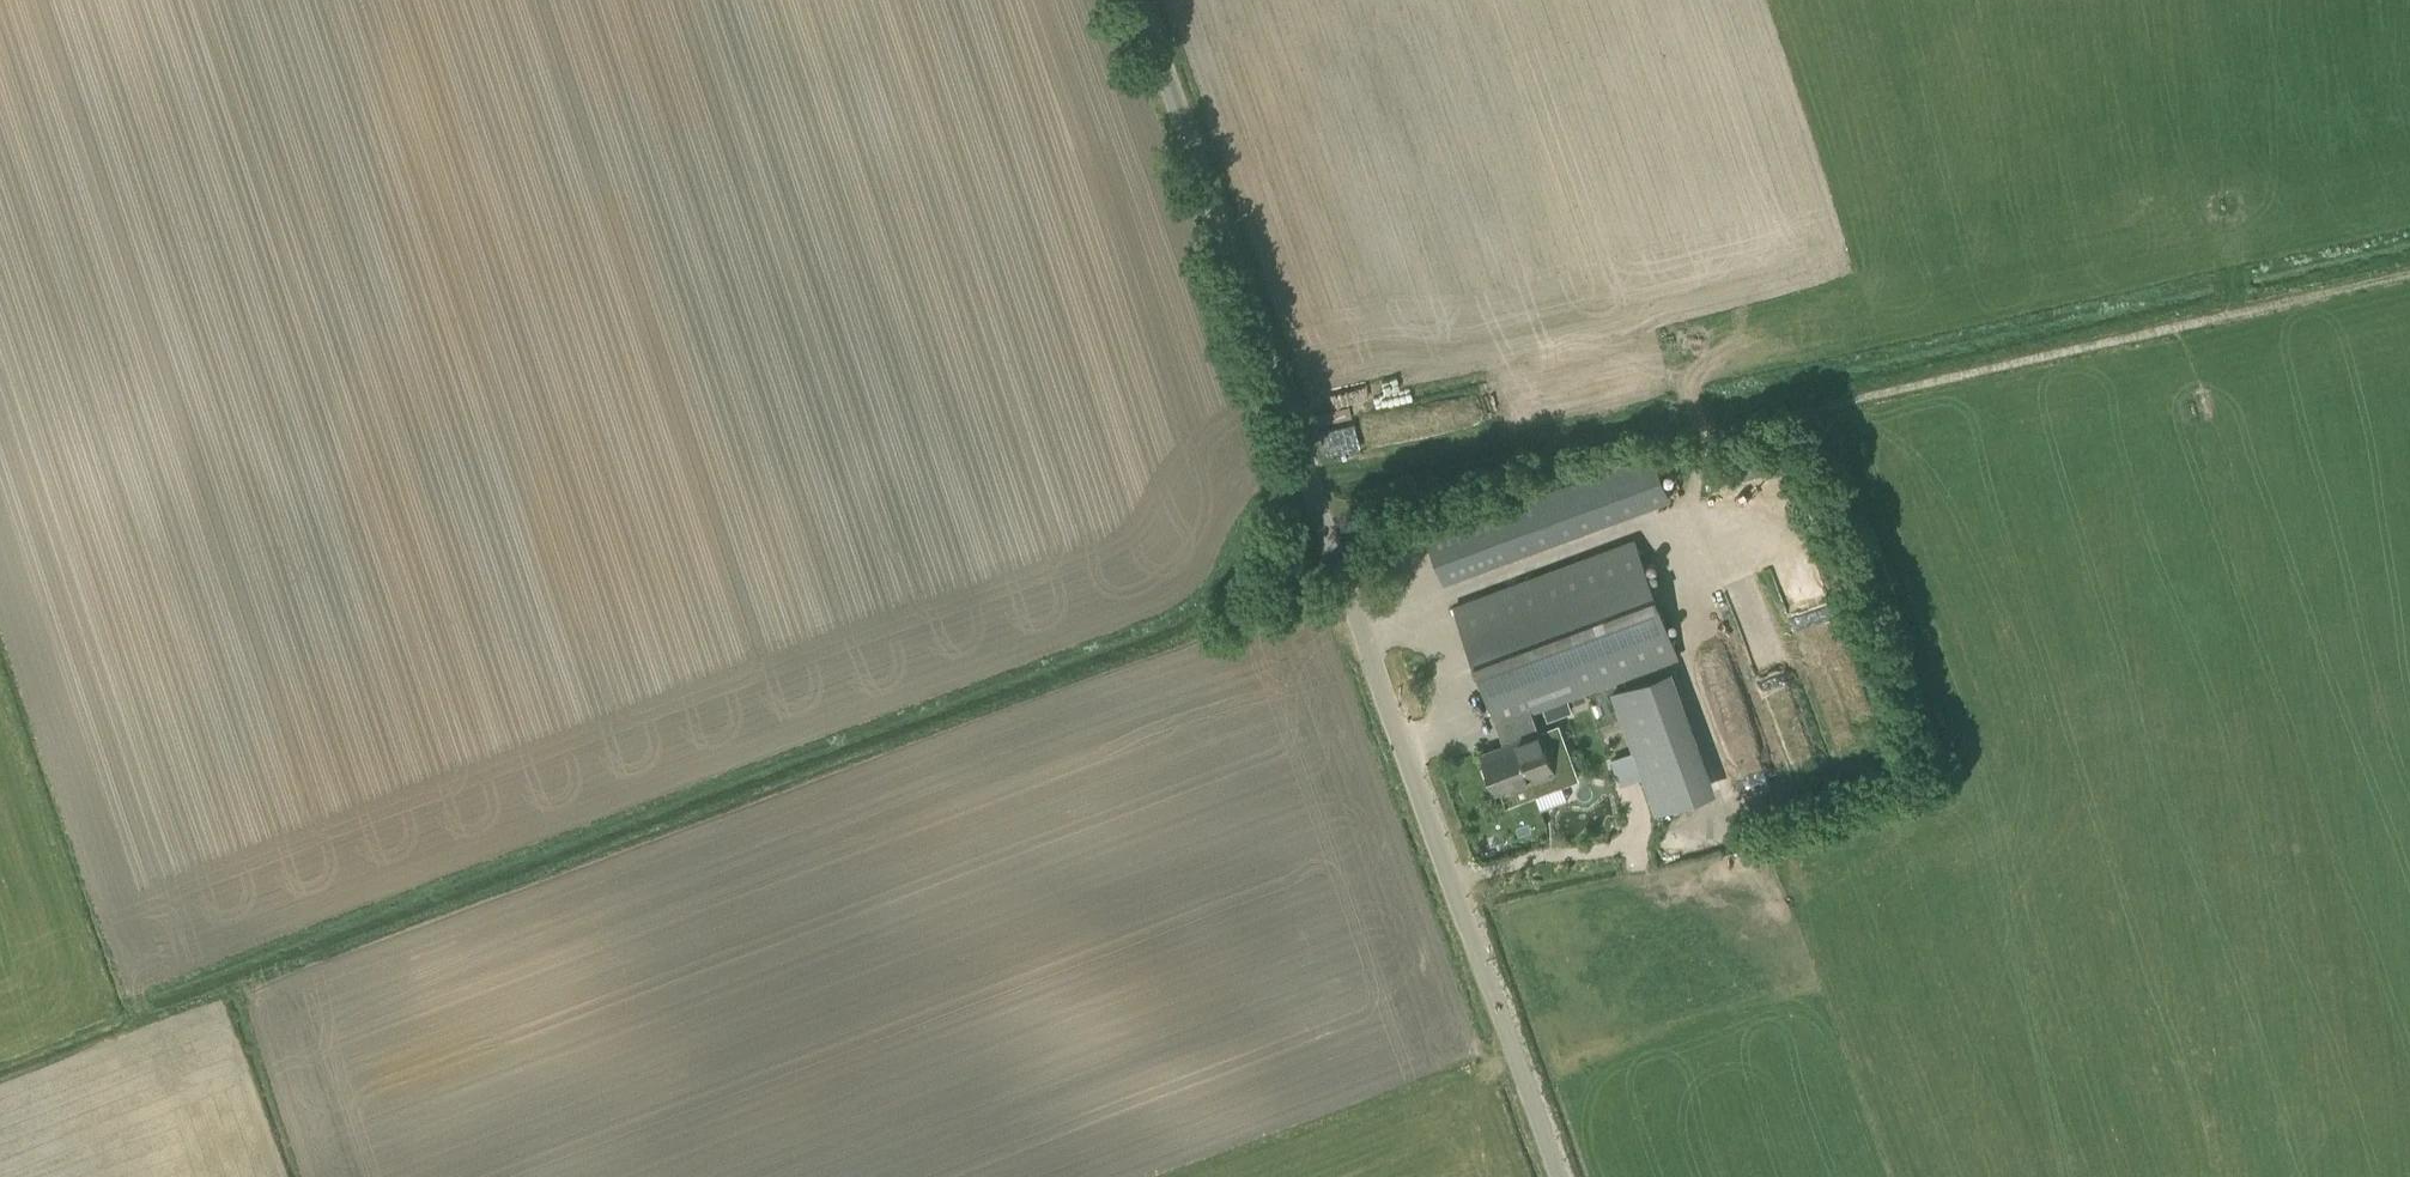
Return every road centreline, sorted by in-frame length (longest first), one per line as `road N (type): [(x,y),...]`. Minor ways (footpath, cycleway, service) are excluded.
road 1 (unclassified): [(1561,1176),(1139,0)]

